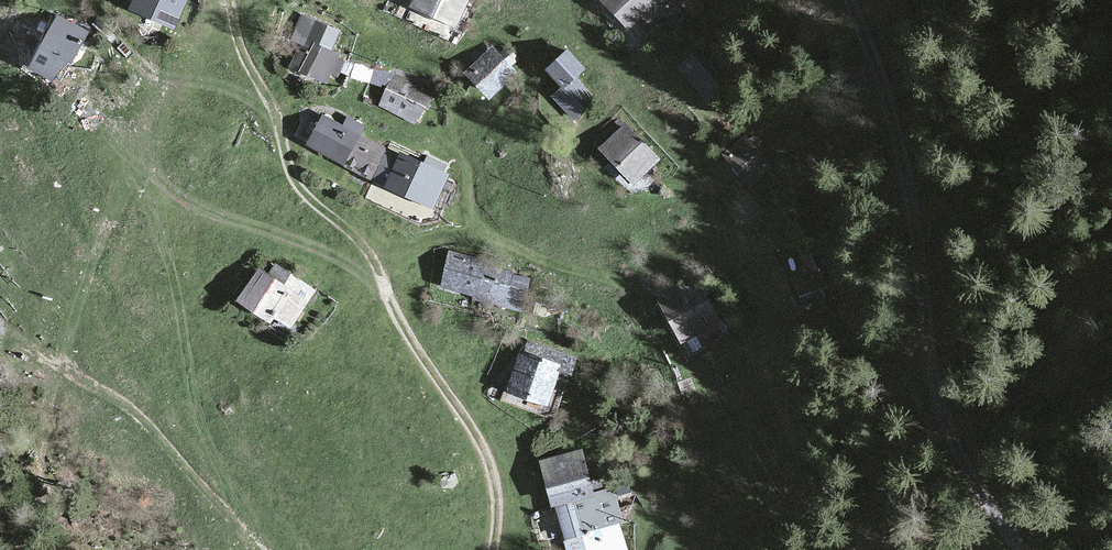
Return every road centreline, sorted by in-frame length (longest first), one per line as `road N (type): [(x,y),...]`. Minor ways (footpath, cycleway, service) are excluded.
road 1 (track): [(489,549),(498,485),(399,323),(367,250),(292,187),(271,103),(242,53),(227,0)]
road 2 (unclassified): [(1019,549),(945,428),(929,371),(906,186),(847,0)]
road 3 (track): [(641,285),(472,233),(373,260)]

